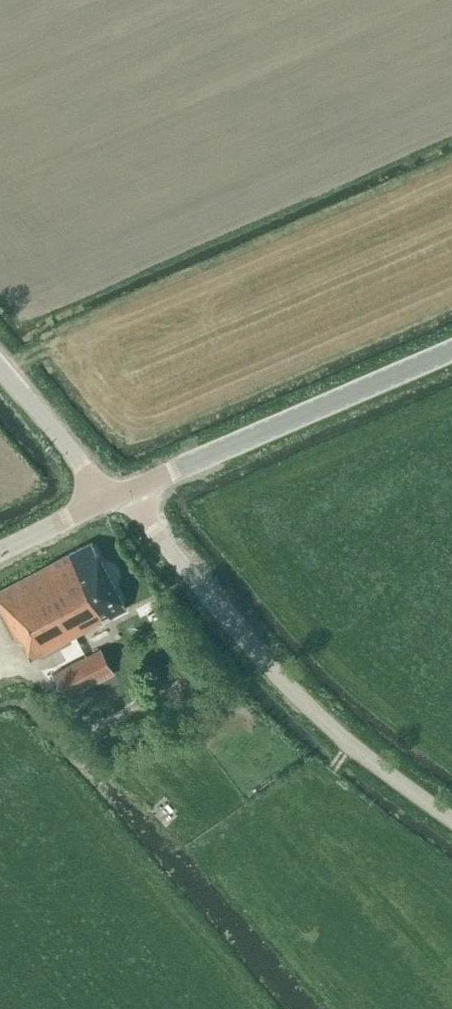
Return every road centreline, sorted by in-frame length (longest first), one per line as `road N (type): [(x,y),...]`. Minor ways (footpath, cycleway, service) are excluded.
road 1 (unclassified): [(451,820),(317,716),(139,514),(111,499)]
road 2 (tertiary): [(111,499),(451,353)]
road 3 (unclassified): [(111,499),(0,368)]
road 4 (tertiary): [(0,554),(111,499)]

